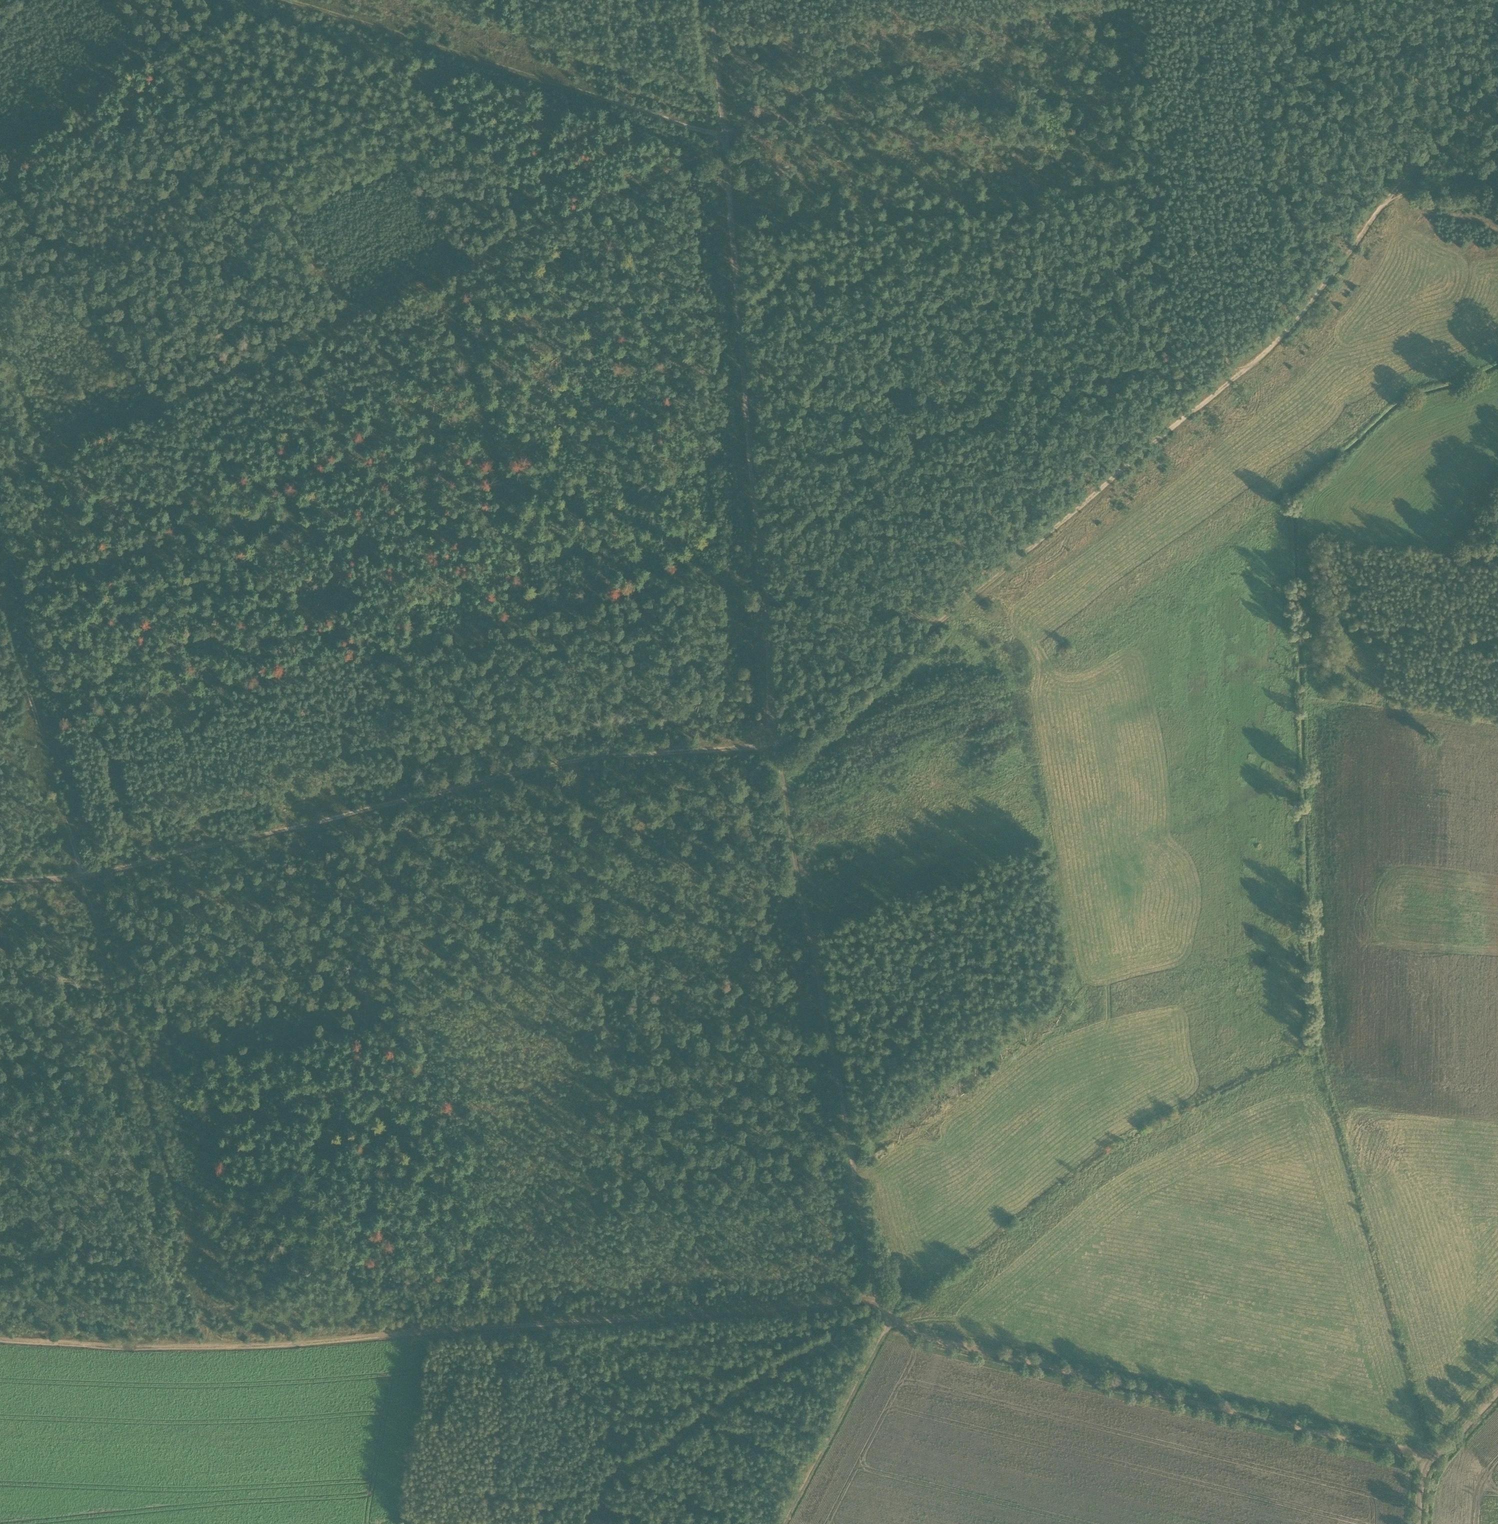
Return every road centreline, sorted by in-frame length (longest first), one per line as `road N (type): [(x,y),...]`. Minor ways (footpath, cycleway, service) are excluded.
road 1 (track): [(0,883),(83,878),(564,763),(774,743)]
road 2 (track): [(0,594),(209,1320),(208,1347)]
road 3 (track): [(710,0),(774,743)]
road 4 (track): [(208,1347),(875,1300)]
road 5 (track): [(1239,374),(969,600),(799,734),(774,743)]
road 6 (track): [(289,0),(722,134)]
road 7 (track): [(350,311),(724,148)]
road 8 (track): [(774,743),(849,1143)]
road 9 (track): [(0,473),(350,311)]
road 10 (track): [(888,1317),(781,1523)]
road 11 (track): [(1388,198),(1288,333),(1239,374)]
road 12 (track): [(208,1347),(0,1337)]
road 13 (track): [(1388,198),(1497,94)]

